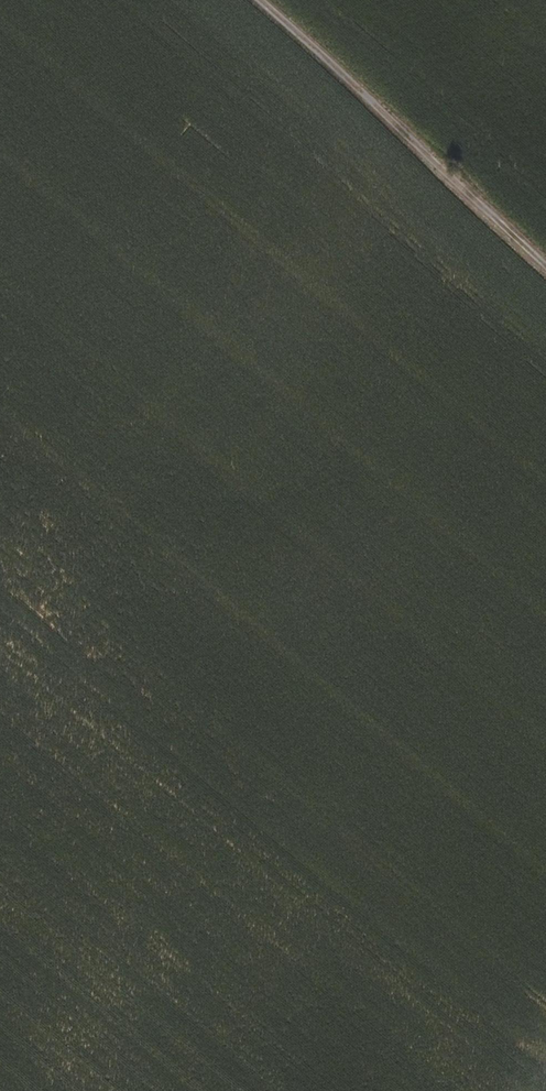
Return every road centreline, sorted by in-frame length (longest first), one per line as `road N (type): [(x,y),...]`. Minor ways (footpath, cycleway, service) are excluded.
road 1 (track): [(250,0),(545,270)]

